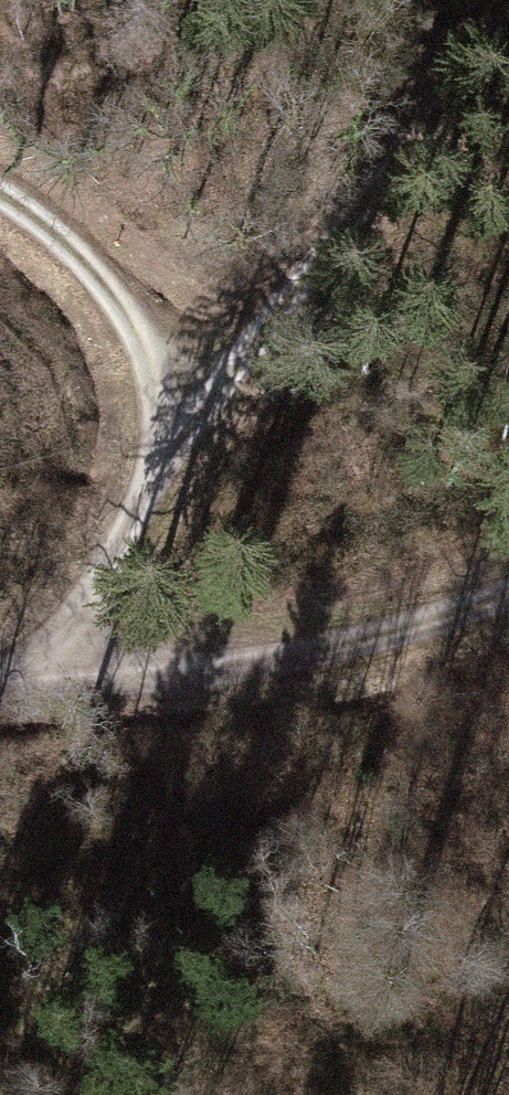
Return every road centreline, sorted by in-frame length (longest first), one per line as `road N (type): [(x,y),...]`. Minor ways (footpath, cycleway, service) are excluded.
road 1 (track): [(508,50),(366,191),(157,473),(64,641),(0,685)]
road 2 (track): [(0,690),(197,670),(379,640),(508,595)]
road 3 (track): [(0,195),(114,297),(155,364),(157,473)]

